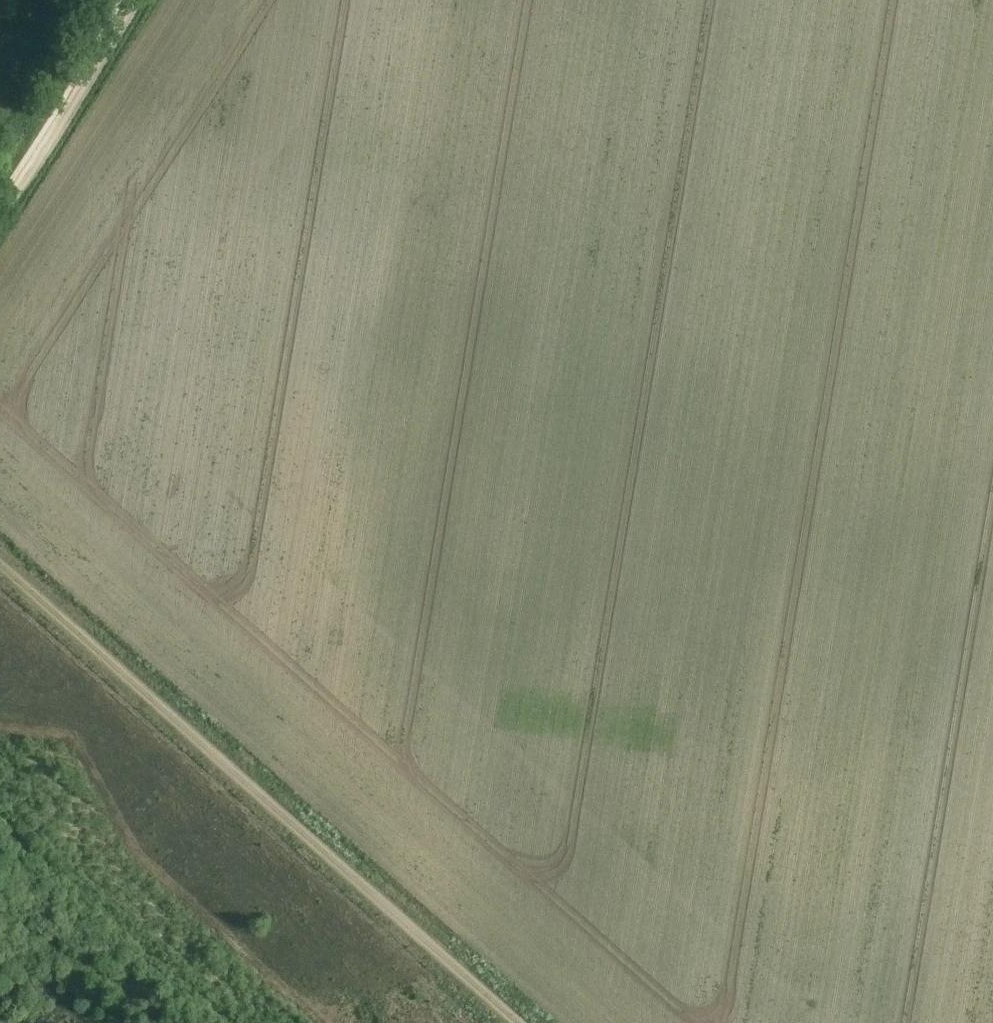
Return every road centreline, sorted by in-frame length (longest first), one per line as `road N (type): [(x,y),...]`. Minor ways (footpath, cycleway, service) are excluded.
road 1 (track): [(509,1022),(0,572)]
road 2 (track): [(135,0),(0,216)]

